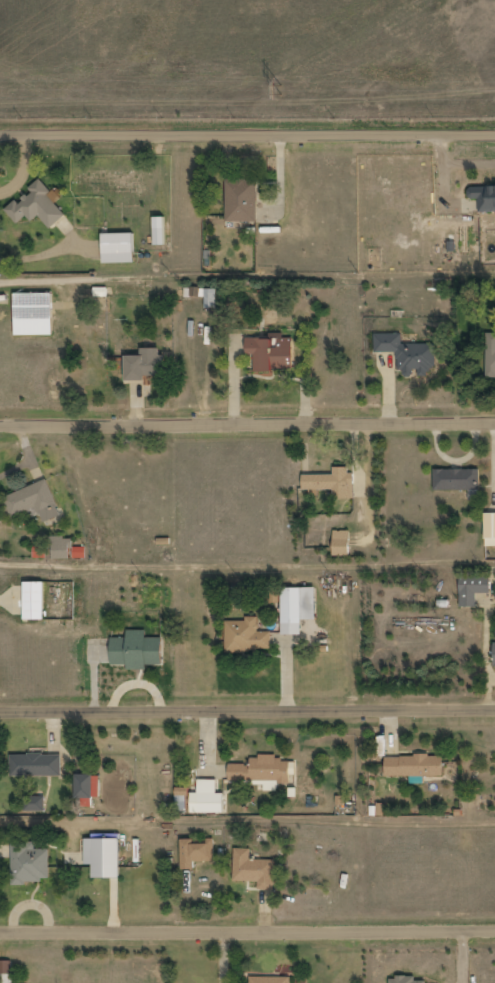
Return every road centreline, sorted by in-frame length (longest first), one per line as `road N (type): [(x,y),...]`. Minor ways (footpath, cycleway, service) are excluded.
road 1 (residential): [(0,932),(494,929)]
road 2 (residential): [(0,422),(494,420)]
road 3 (residential): [(0,709),(494,710)]
road 4 (residential): [(0,132),(494,132)]

